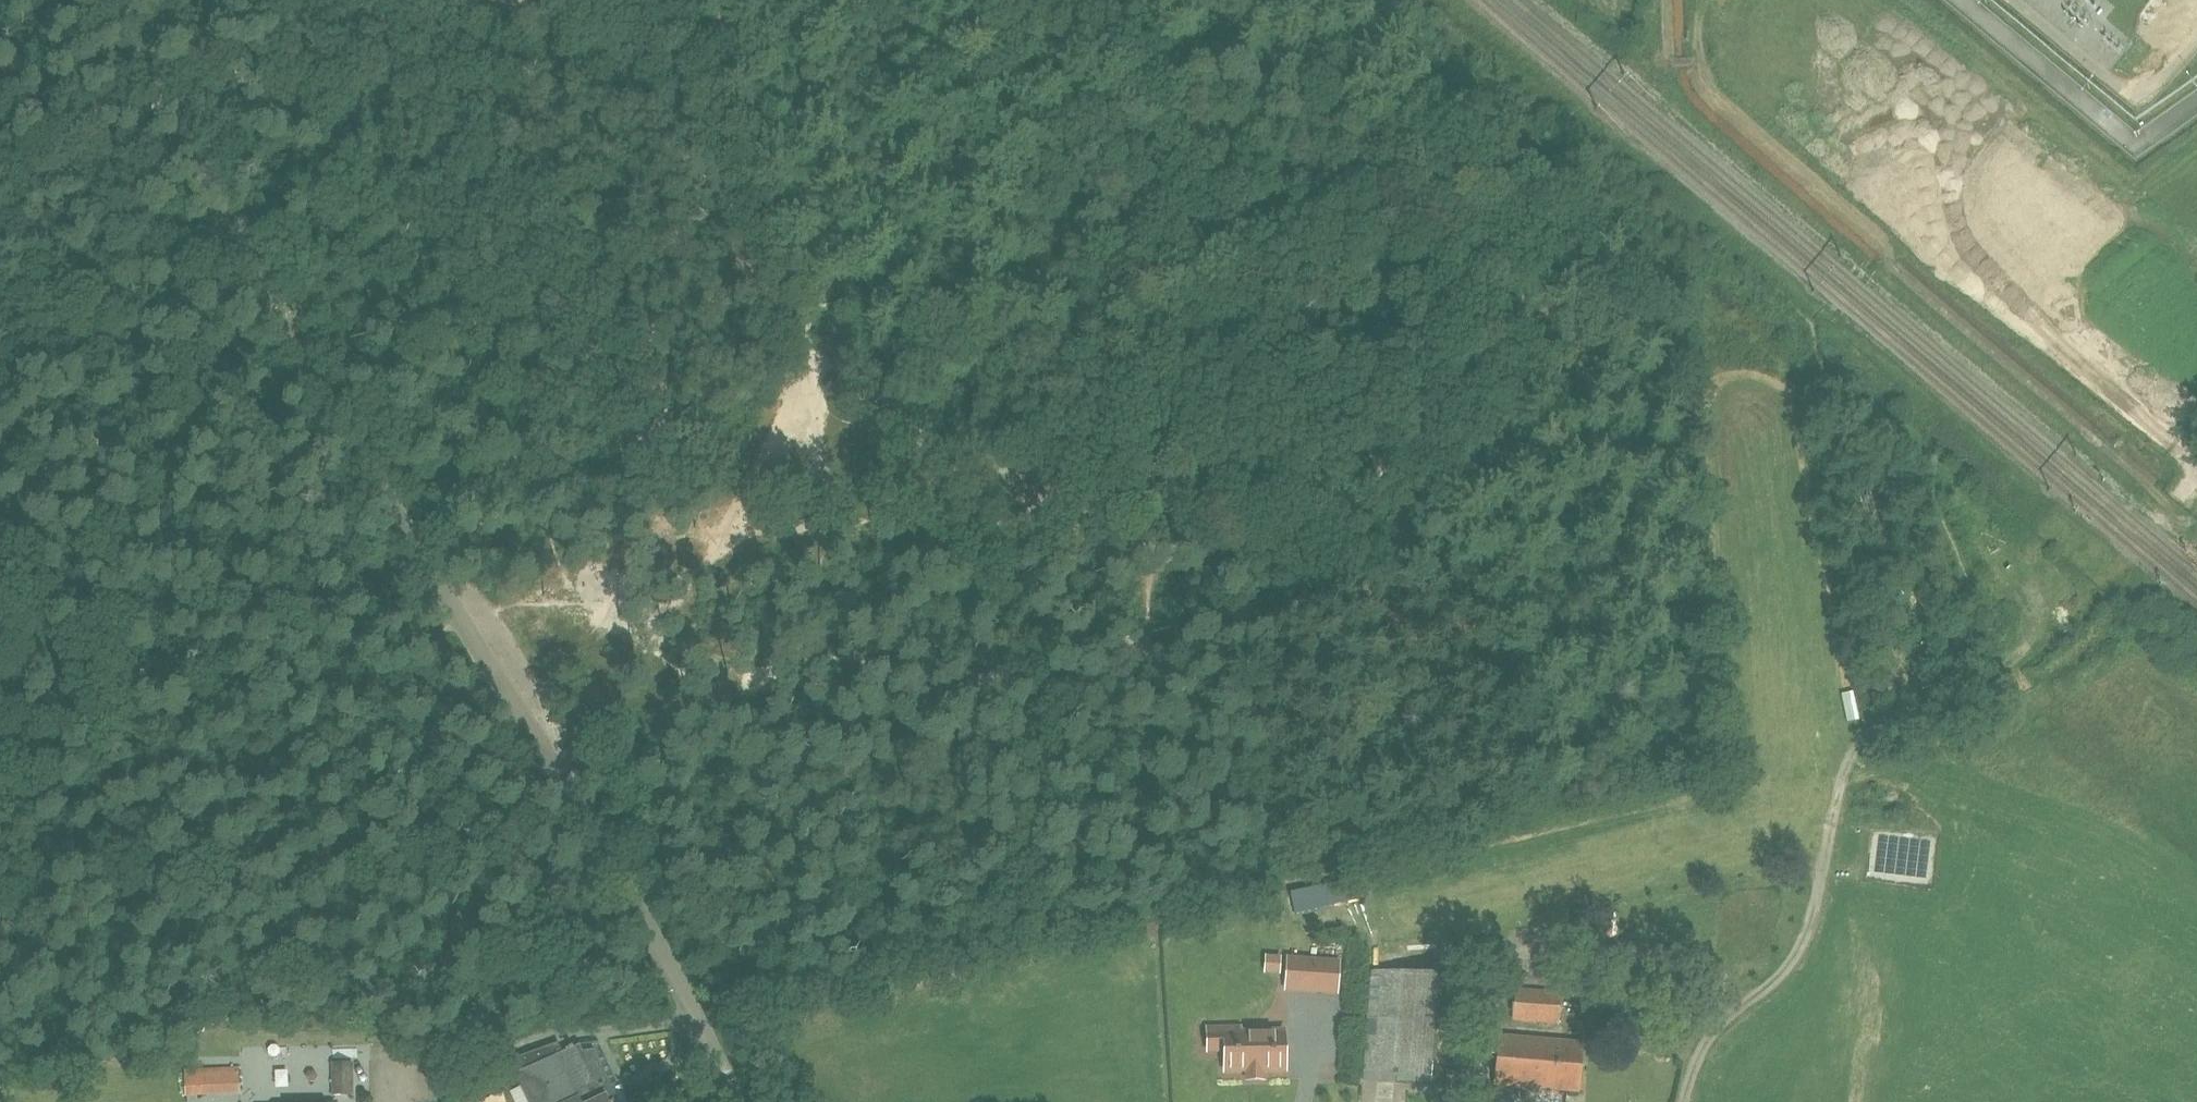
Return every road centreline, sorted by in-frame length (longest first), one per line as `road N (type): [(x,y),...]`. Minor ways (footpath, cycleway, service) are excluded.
road 1 (unclassified): [(734,1101),(658,942),(312,356),(119,0)]
road 2 (track): [(1685,1101),(1709,1043),(1782,979),(1812,932),(1843,770),(1860,736),(1907,706),(1991,673)]
road 3 (track): [(0,796),(62,793),(213,681),(321,654),(403,649),(465,622)]
road 4 (unclassified): [(1991,673),(2071,616),(2095,584)]

